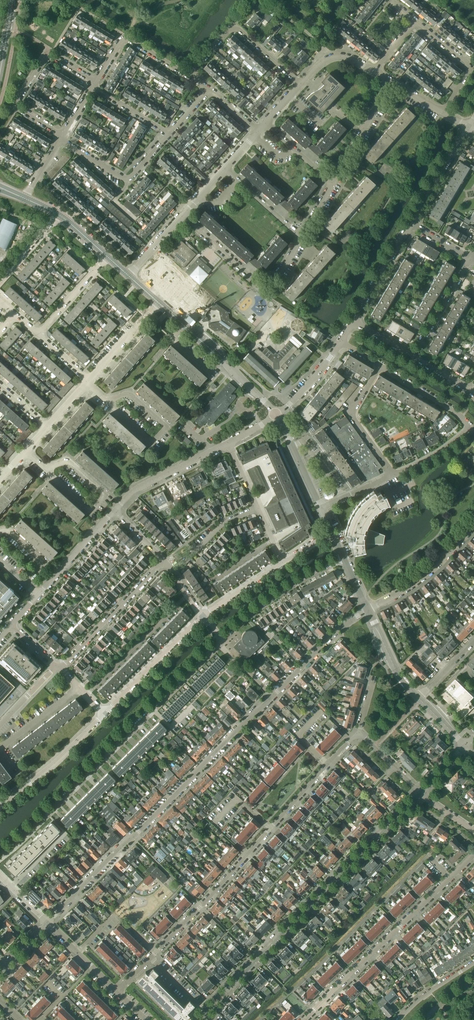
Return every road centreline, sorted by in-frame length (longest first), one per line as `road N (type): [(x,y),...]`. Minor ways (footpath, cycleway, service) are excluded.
road 1 (residential): [(47,922),(320,645),(368,611)]
road 2 (residential): [(118,991),(359,733)]
road 3 (unclassified): [(196,1019),(420,793)]
road 4 (residential): [(0,856),(220,641)]
road 5 (residential): [(306,1019),(473,854)]
road 6 (residential): [(393,474),(470,426),(379,367)]
road 7 (residential): [(301,237),(264,286),(182,216)]
road 8 (residential): [(61,137),(19,109),(18,100),(48,57),(93,85)]
road 9 (residential): [(189,77),(235,30),(300,84)]
road 10 (residential): [(220,641),(287,587),(344,558)]
road 11 (residential): [(163,560),(58,666)]
road 12 (residential): [(61,137),(126,180),(170,134)]
road 13 (residential): [(105,713),(0,805)]
road 14 (residential): [(368,611),(433,570),(473,526)]
road 15 (residential): [(201,617),(105,713)]
road 16 (residential): [(93,85),(122,38),(189,77)]
road 17 (residential): [(115,510),(142,485),(228,443)]
road 18 (residential): [(393,474),(349,415),(379,367)]
road 19 (residential): [(46,467),(89,507),(101,495),(66,463)]
road 20 (residential): [(443,112),(468,63),(416,20)]

